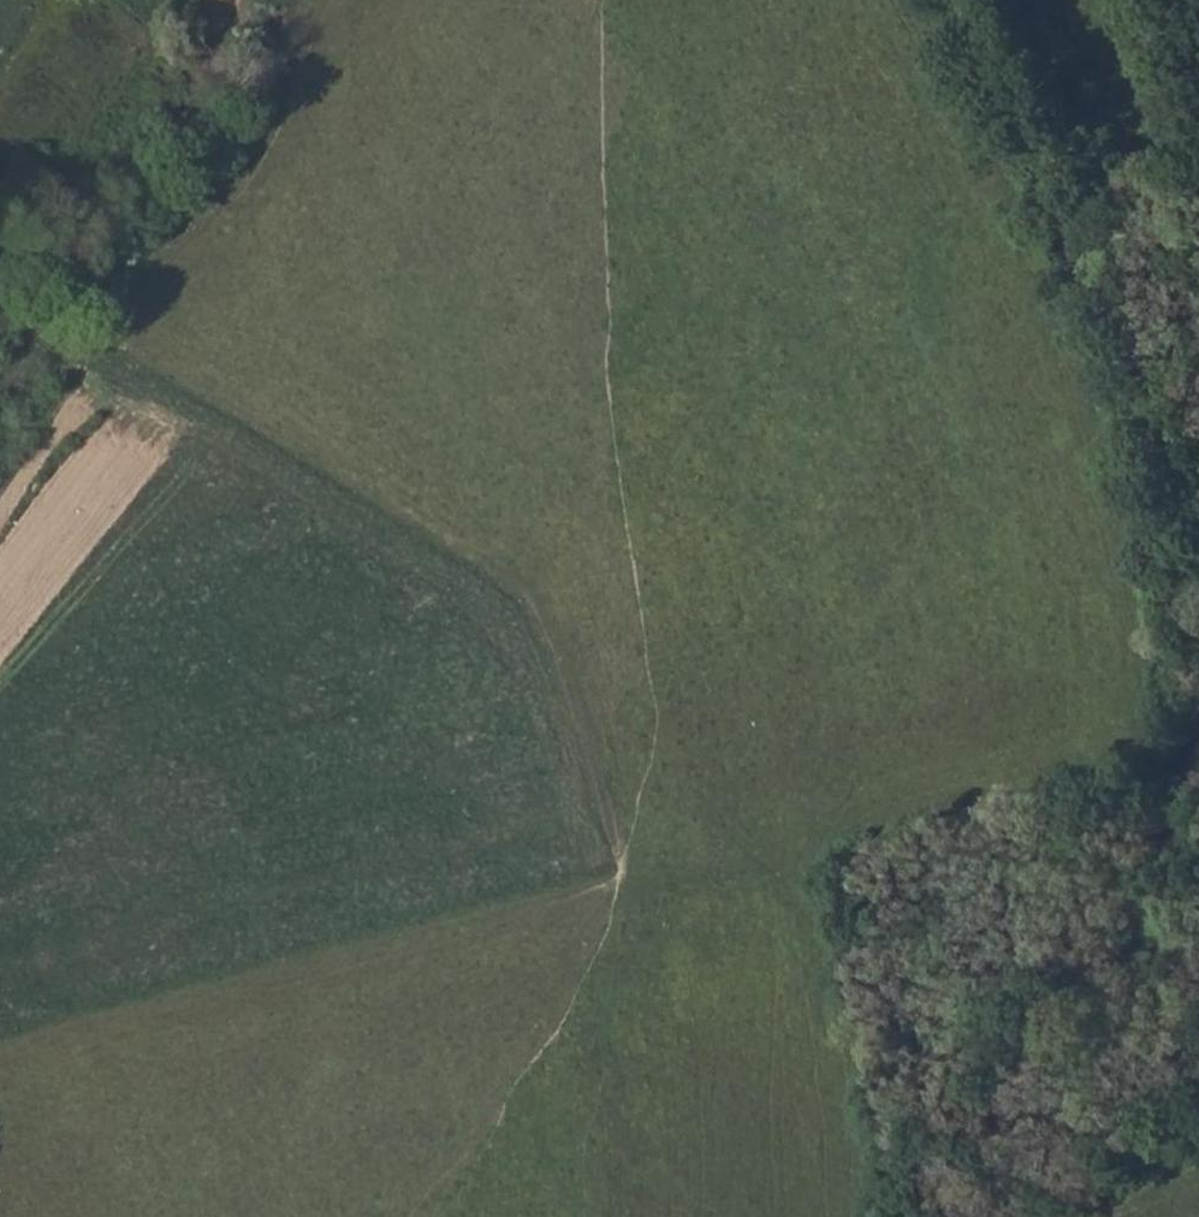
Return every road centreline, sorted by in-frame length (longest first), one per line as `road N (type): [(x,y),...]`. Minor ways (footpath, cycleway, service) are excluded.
road 1 (track): [(969,0),(1131,325),(1198,522)]
road 2 (track): [(1198,784),(1140,953),(1077,1005),(969,1117),(916,1216)]

